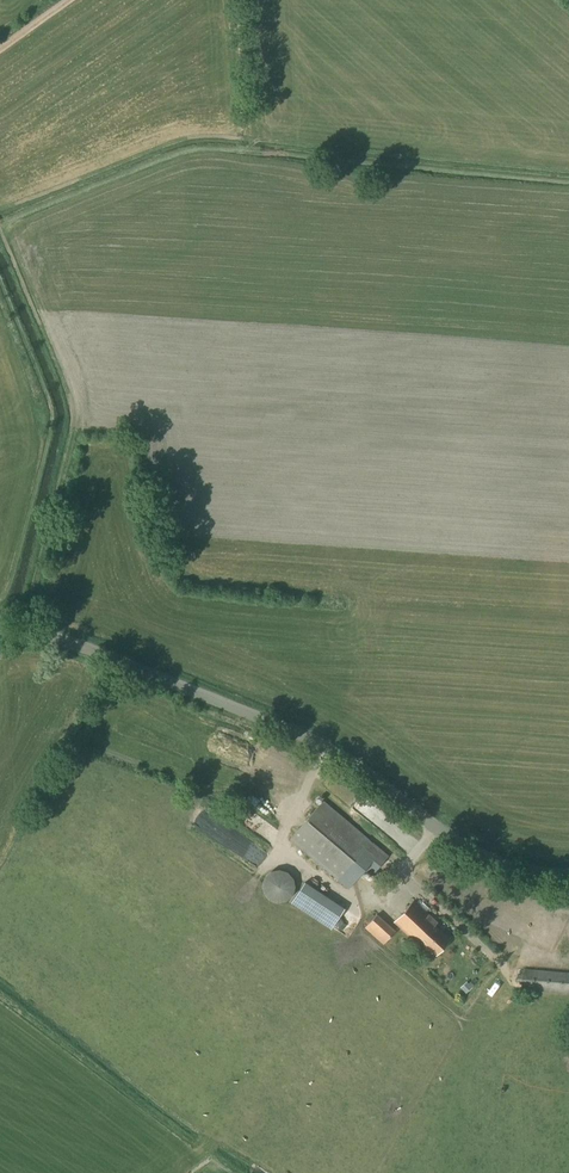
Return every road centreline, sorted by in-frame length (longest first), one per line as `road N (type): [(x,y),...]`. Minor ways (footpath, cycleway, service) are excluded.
road 1 (unclassified): [(0,638),(73,647),(310,740),(472,852),(568,879)]

